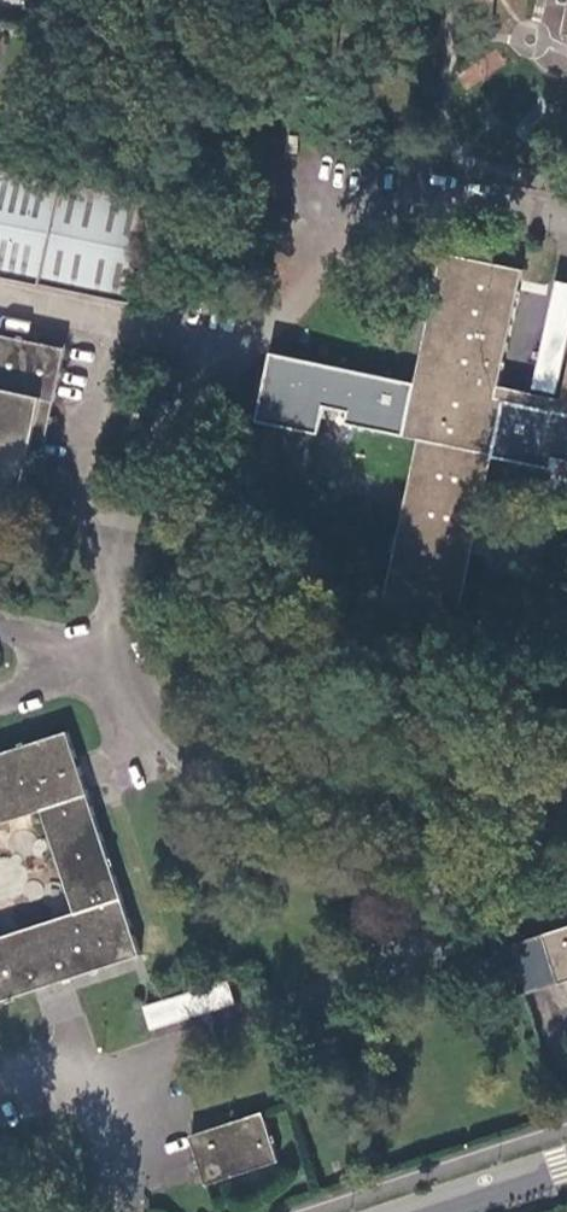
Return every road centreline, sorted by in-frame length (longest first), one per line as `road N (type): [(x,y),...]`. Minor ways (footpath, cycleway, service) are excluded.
road 1 (secondary): [(566,1162),(412,1211)]

